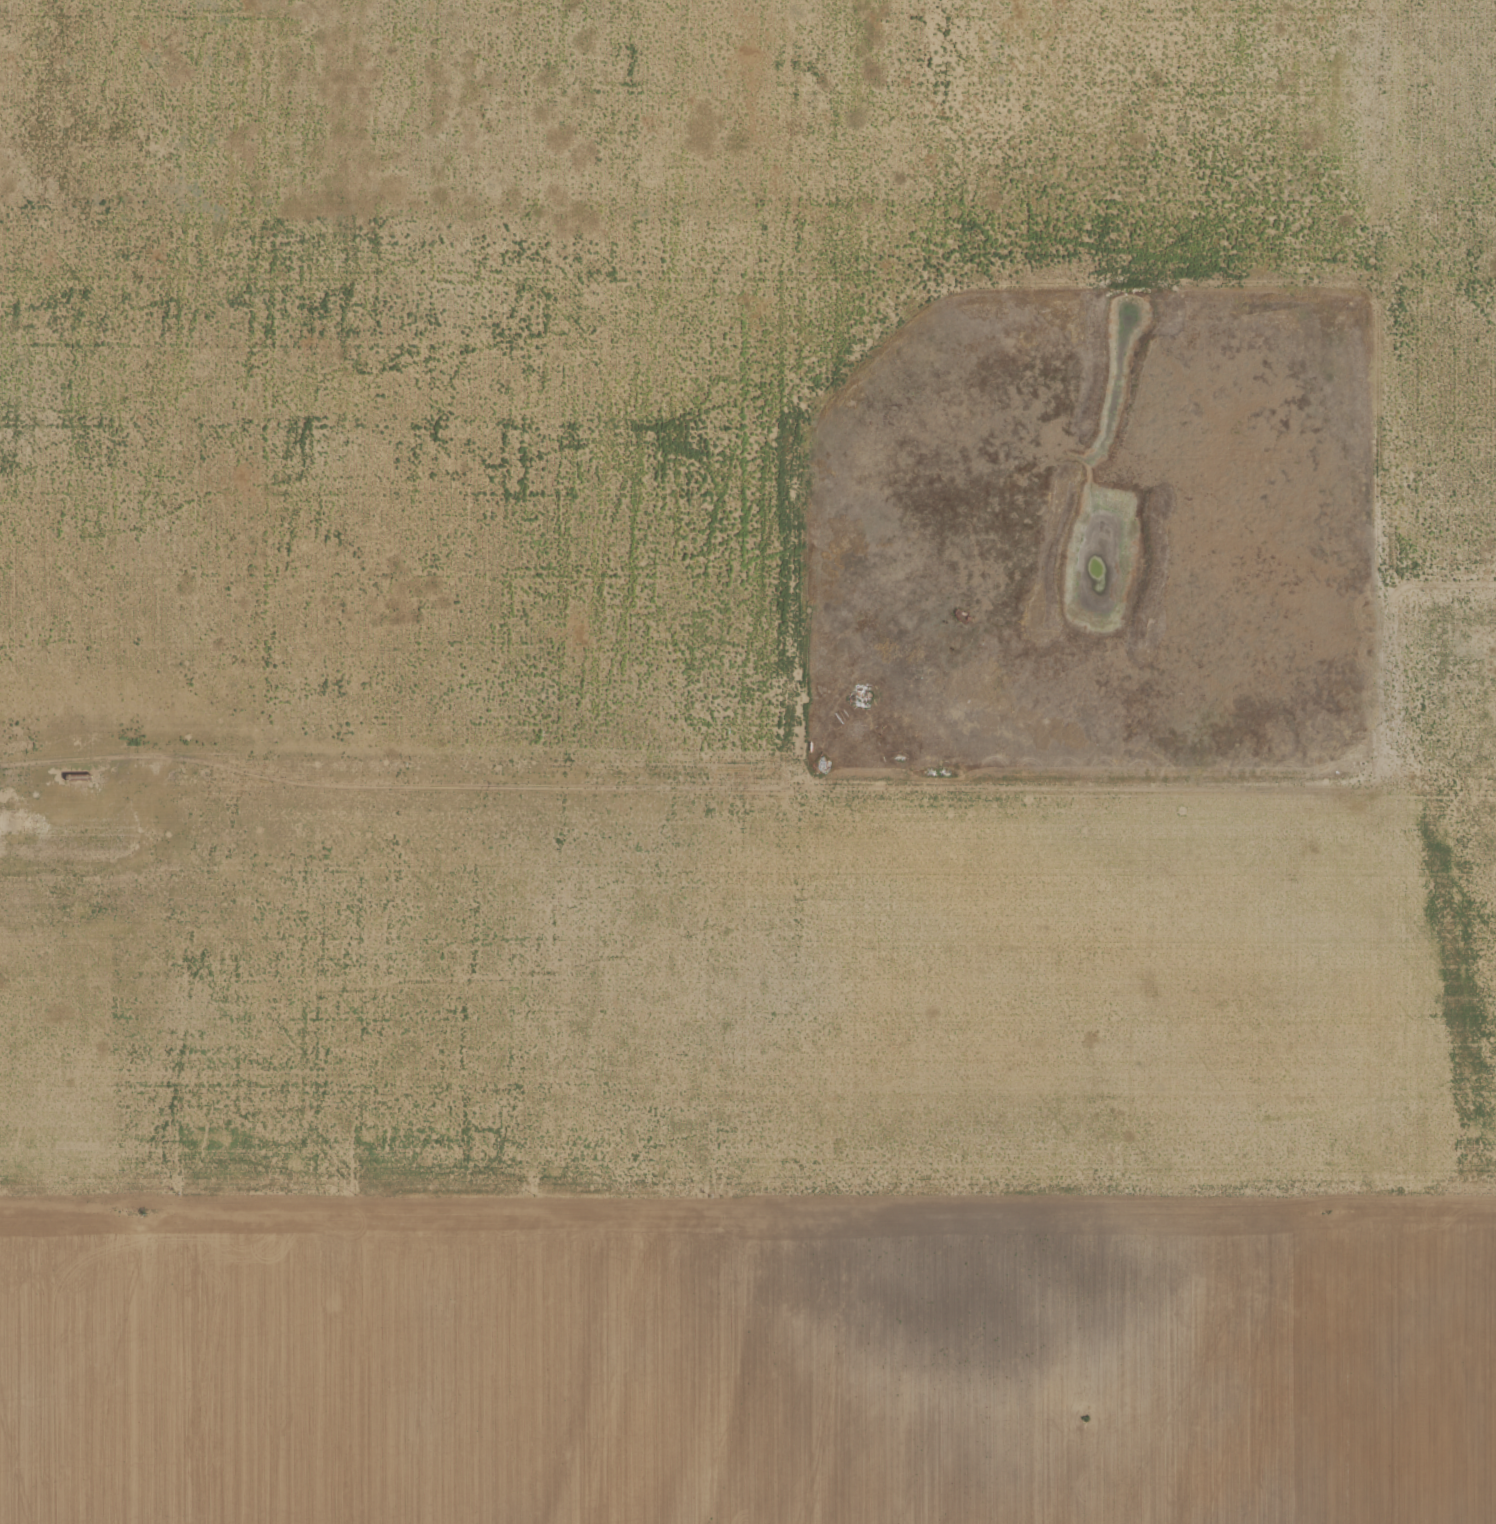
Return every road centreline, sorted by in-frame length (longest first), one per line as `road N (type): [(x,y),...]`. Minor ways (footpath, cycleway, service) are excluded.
road 1 (residential): [(0,1148),(128,1147)]

